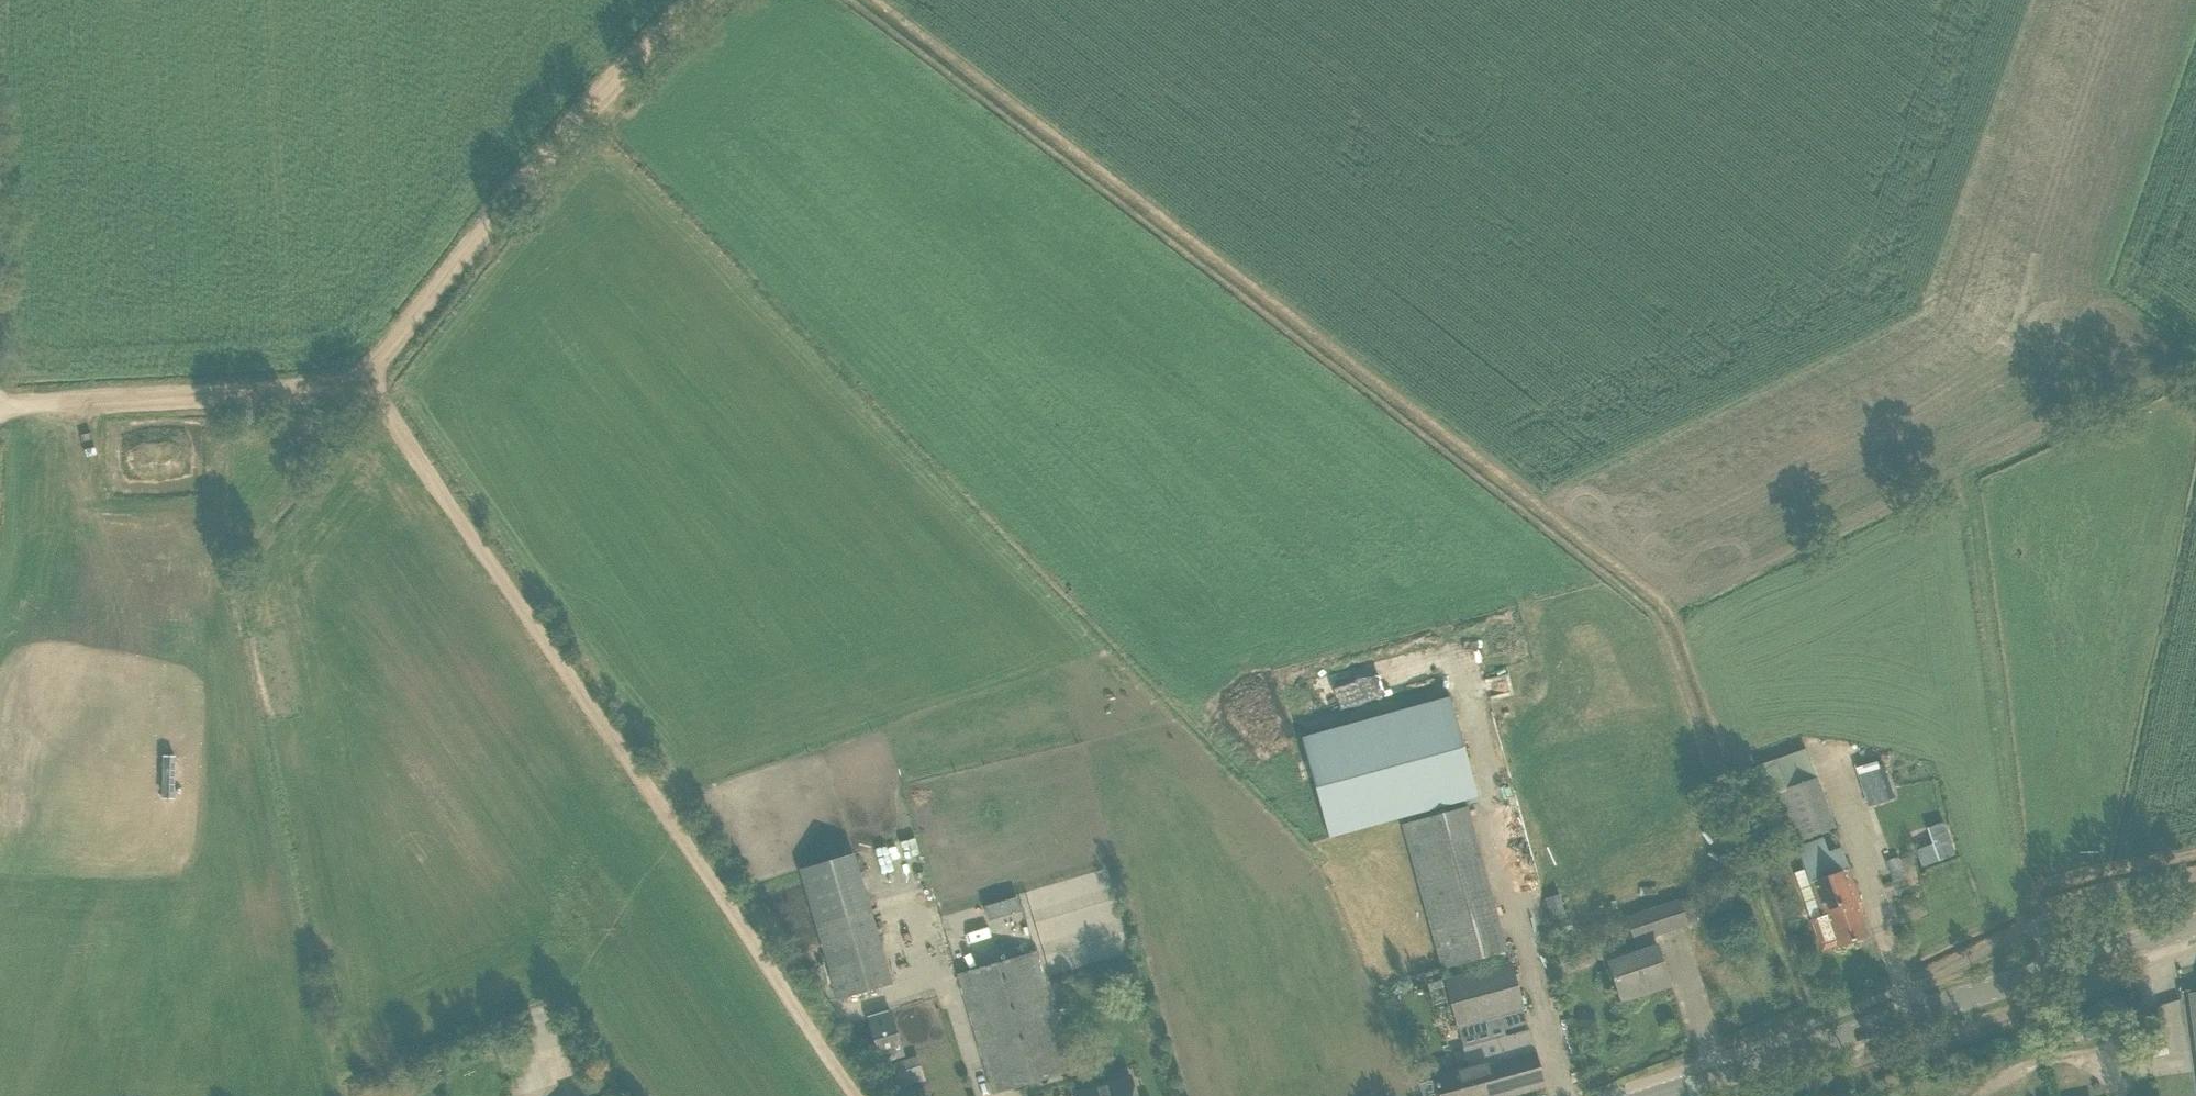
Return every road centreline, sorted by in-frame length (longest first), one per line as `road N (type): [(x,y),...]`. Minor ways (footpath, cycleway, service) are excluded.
road 1 (track): [(858,1095),(600,710),(363,386)]
road 2 (tertiary): [(2195,924),(1660,1095)]
road 3 (track): [(363,386),(604,87),(696,0)]
road 4 (track): [(0,406),(363,386)]

